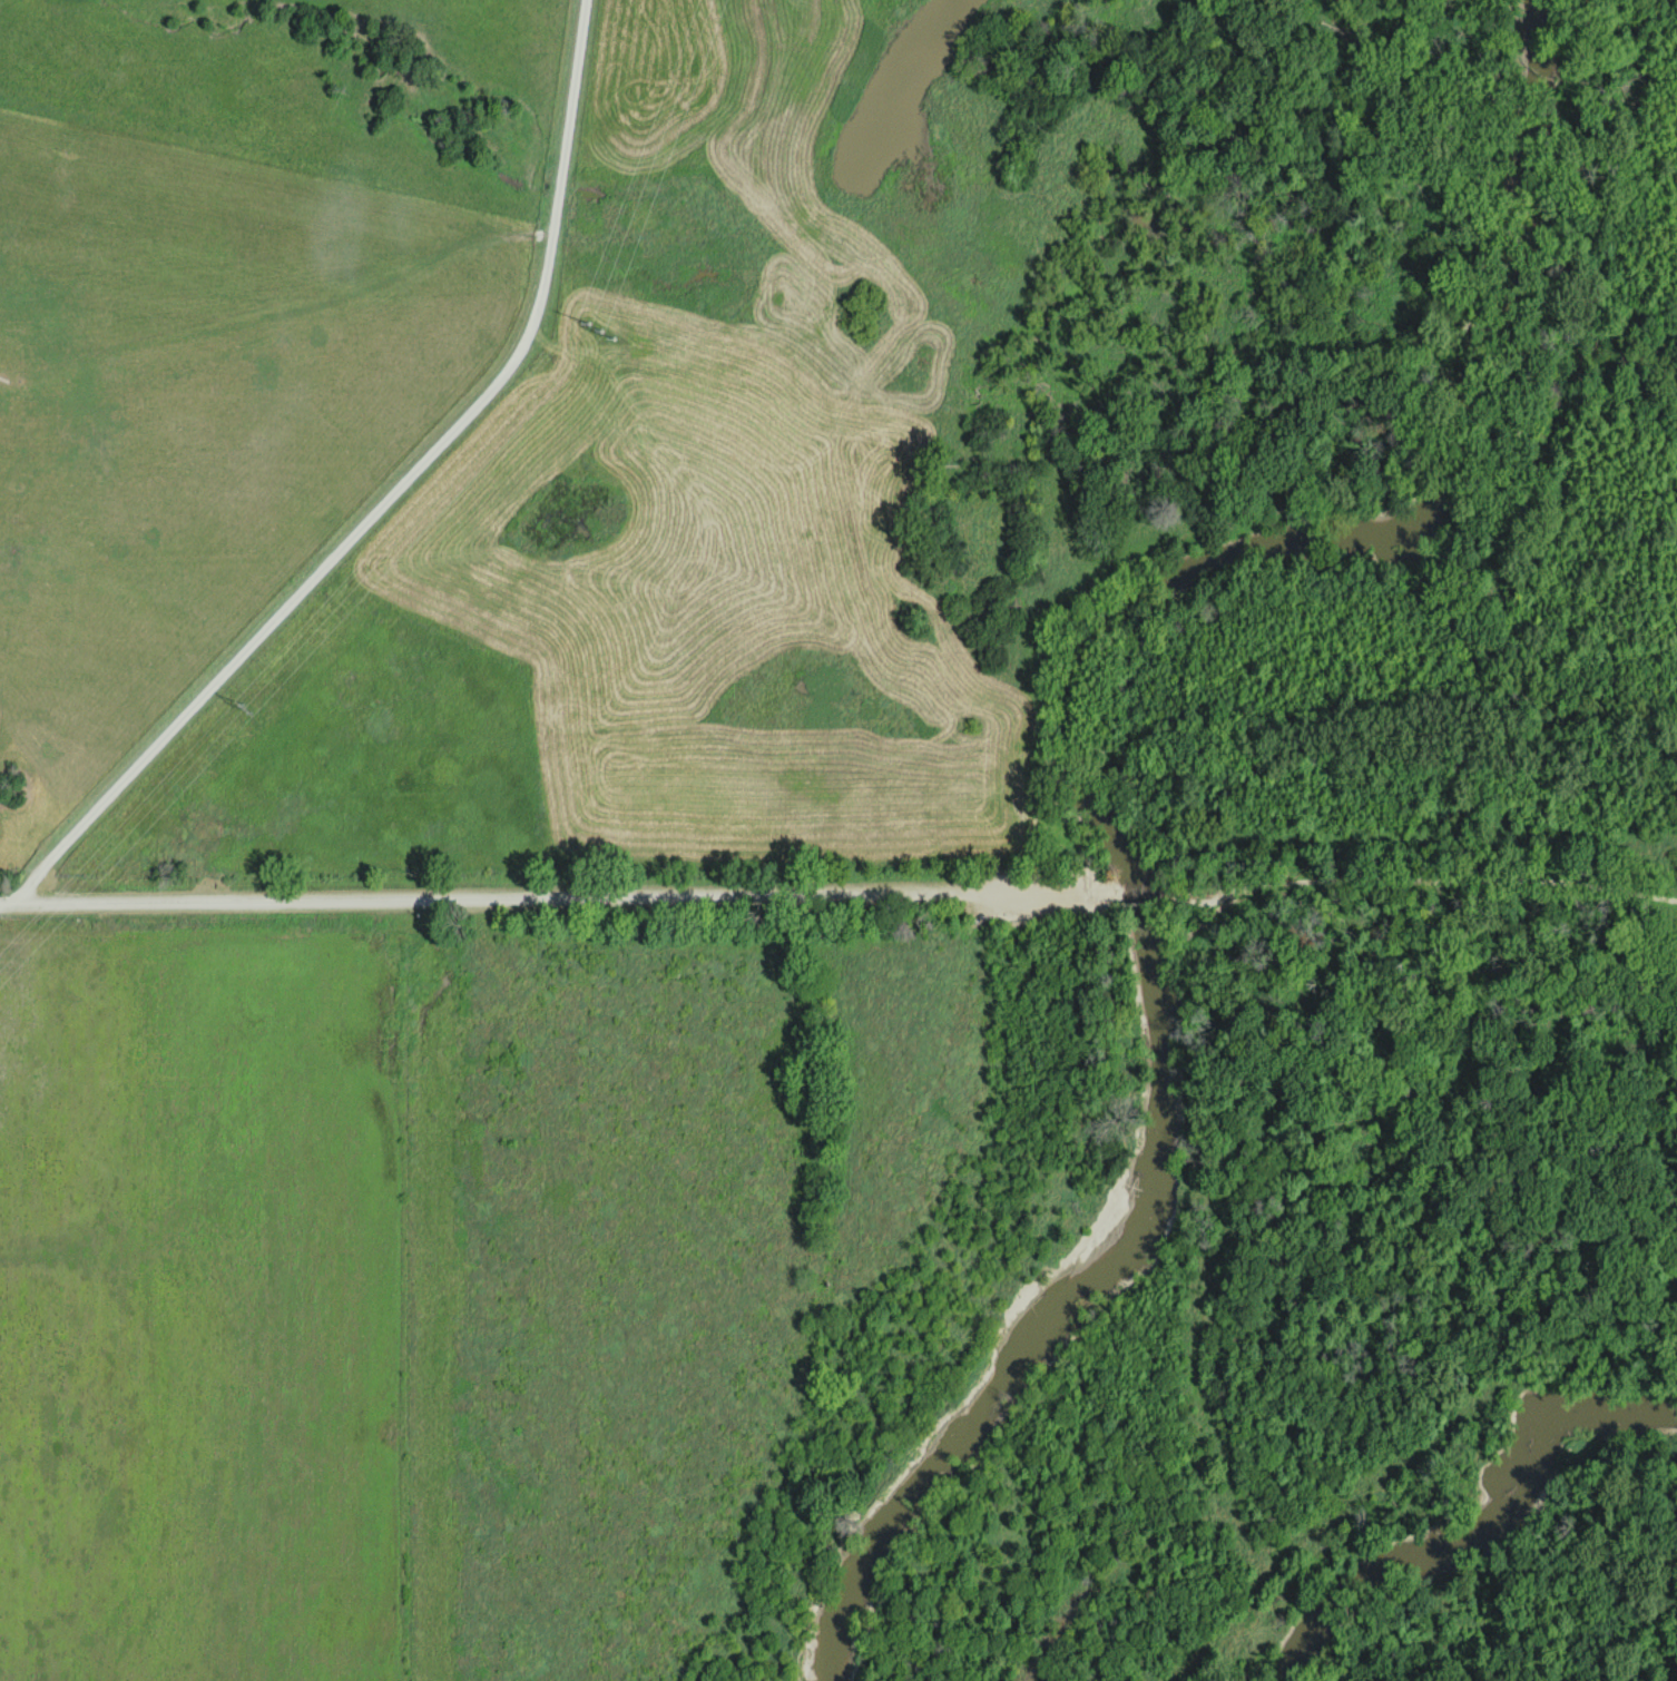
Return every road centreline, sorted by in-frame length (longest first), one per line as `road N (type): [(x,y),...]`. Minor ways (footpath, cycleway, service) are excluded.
road 1 (residential): [(0,897),(1080,895)]

